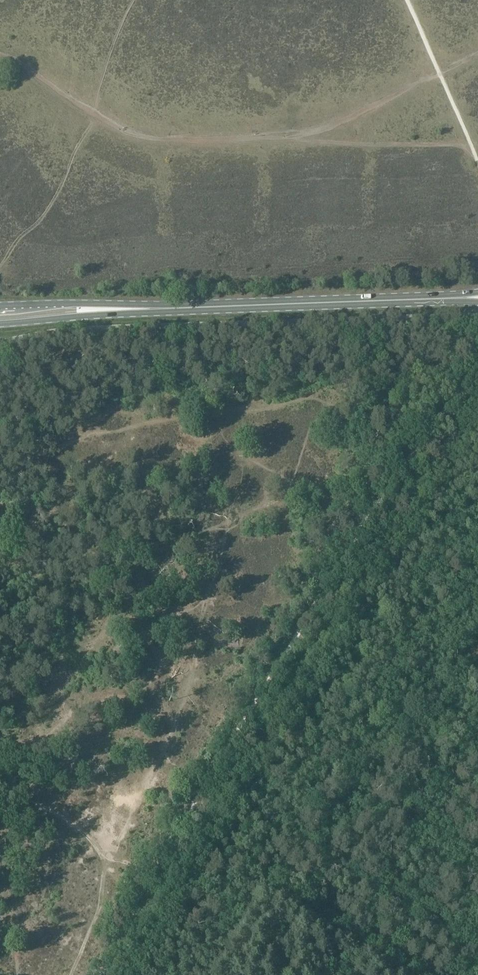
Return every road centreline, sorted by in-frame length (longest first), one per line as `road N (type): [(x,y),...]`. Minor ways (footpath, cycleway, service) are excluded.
road 1 (primary): [(150,309),(455,298)]
road 2 (primary): [(0,323),(150,309)]
road 3 (primary): [(150,309),(0,305)]

